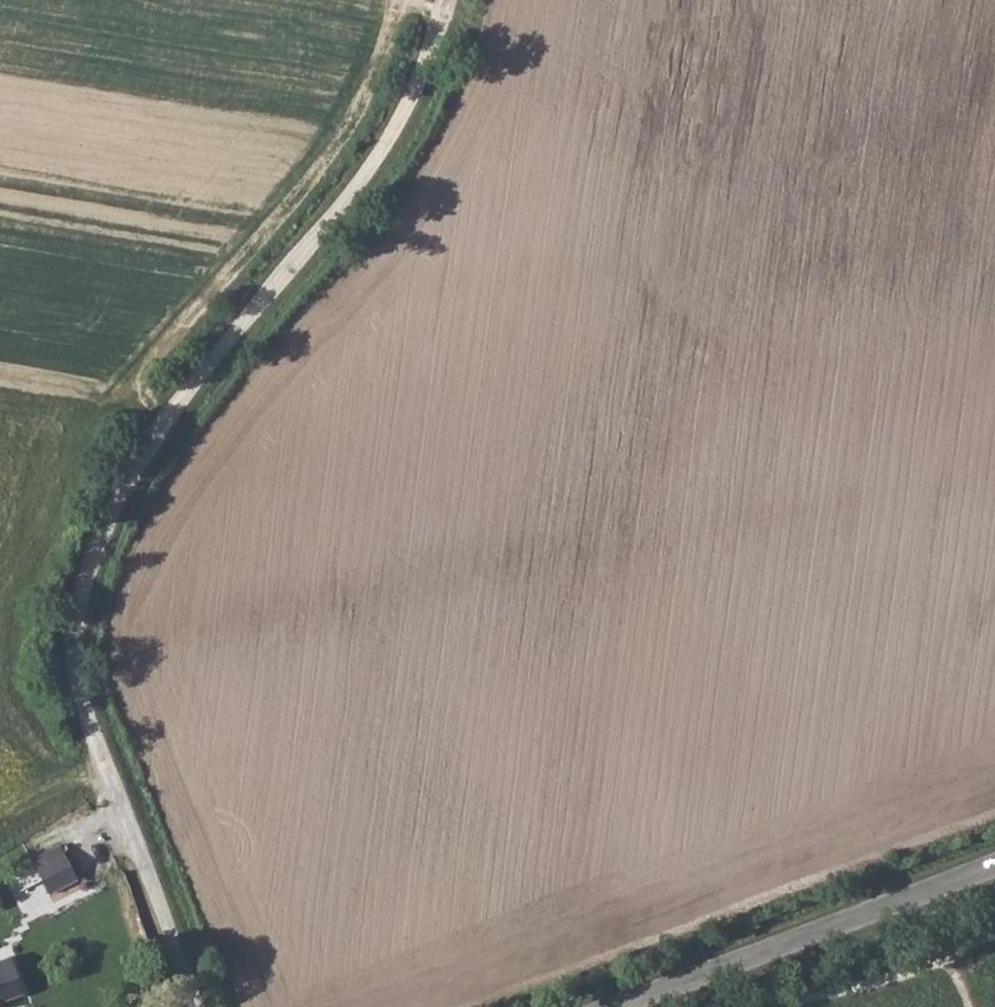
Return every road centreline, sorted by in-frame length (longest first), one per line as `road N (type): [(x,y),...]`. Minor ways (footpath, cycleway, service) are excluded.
road 1 (unclassified): [(994,865),(609,1006)]

